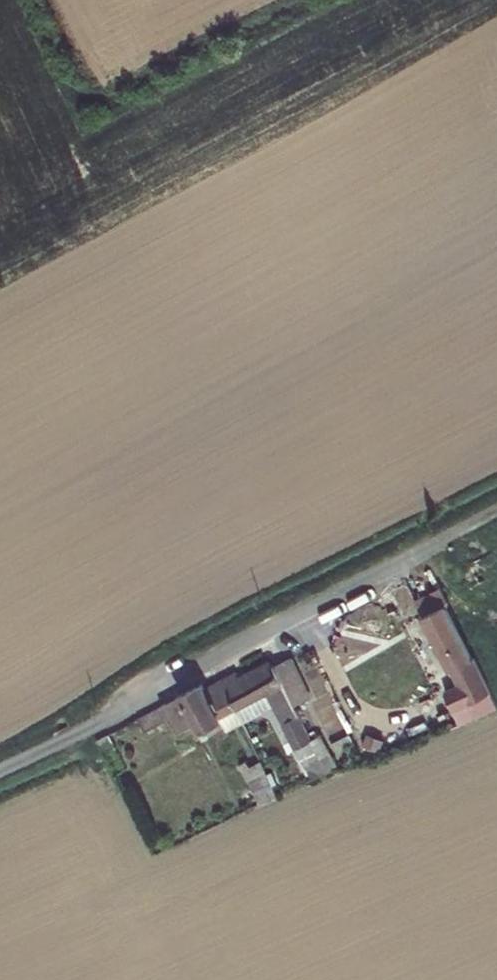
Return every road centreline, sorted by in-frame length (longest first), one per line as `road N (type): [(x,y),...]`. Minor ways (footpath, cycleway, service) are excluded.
road 1 (residential): [(0,771),(496,513)]

